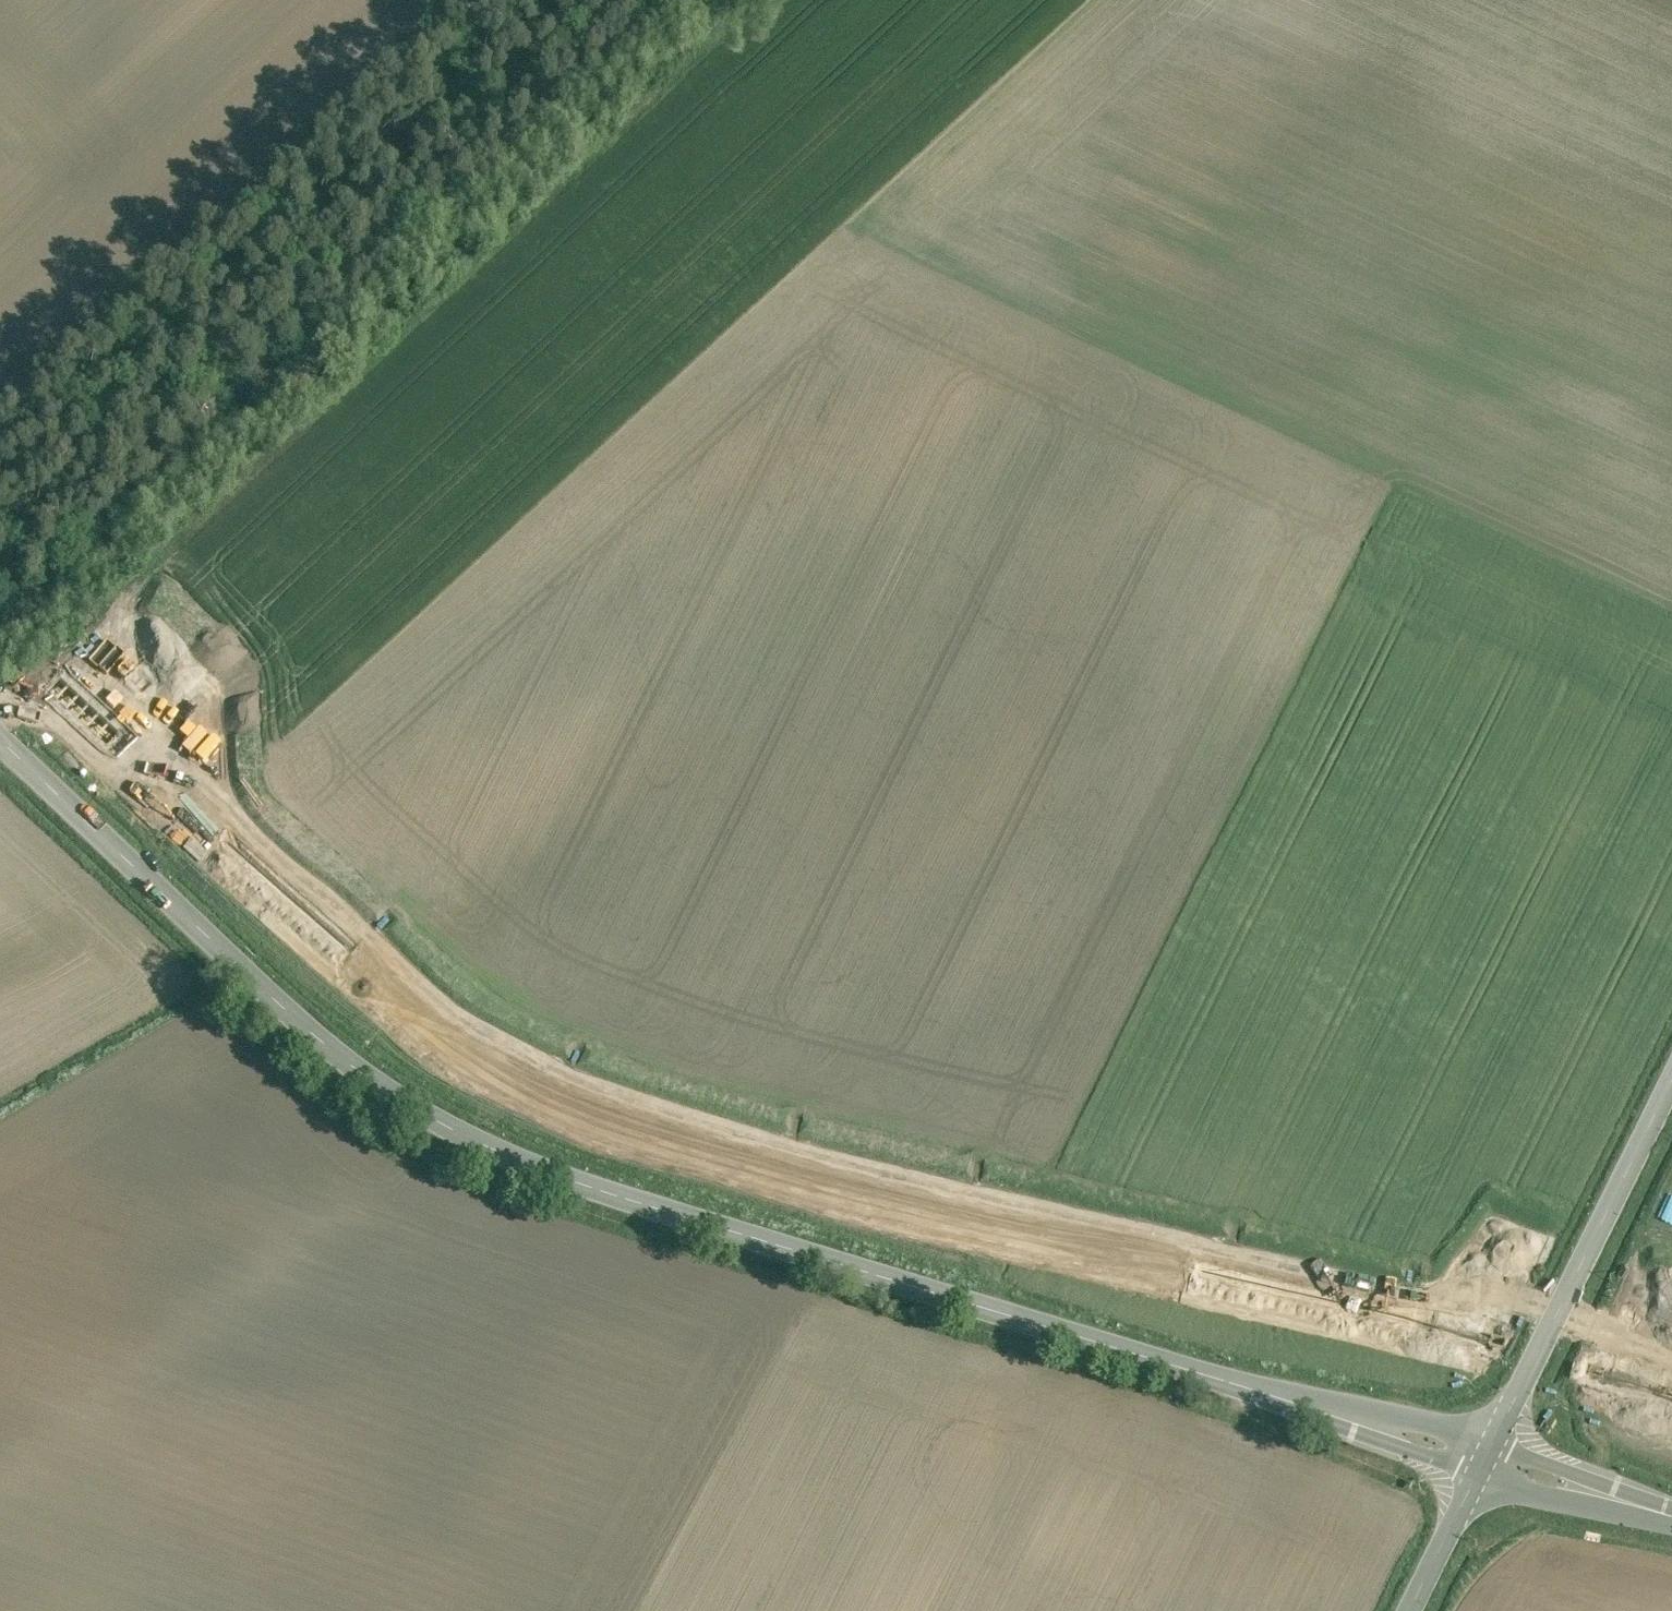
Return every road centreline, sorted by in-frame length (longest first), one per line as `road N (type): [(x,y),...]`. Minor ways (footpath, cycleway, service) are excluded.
road 1 (tertiary): [(1489,1456),(575,1182),(483,1146),(364,1076),(301,1026),(0,741)]
road 2 (secondary): [(1671,1086),(1489,1456)]
road 3 (tertiary): [(1671,1512),(1489,1456)]
road 4 (secondary): [(1410,1610),(1489,1456)]

